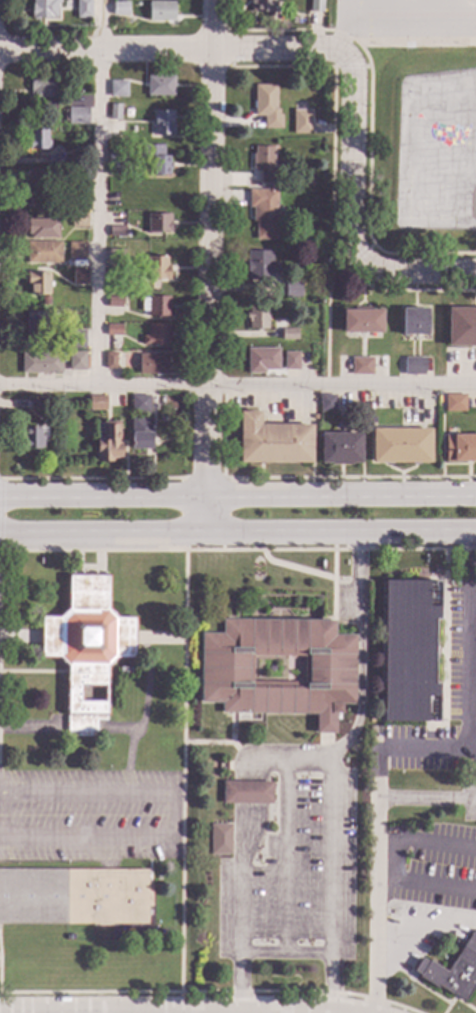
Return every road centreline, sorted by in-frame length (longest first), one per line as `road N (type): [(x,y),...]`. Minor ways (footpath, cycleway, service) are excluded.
road 1 (residential): [(213,0),(208,538)]
road 2 (secondary): [(475,494),(0,499)]
road 3 (secondary): [(0,536),(475,536)]
road 4 (residential): [(353,63),(330,47),(0,52)]
road 5 (residential): [(353,63),(350,245),(356,262),(386,276)]
road 6 (residential): [(342,1012),(177,1012)]

